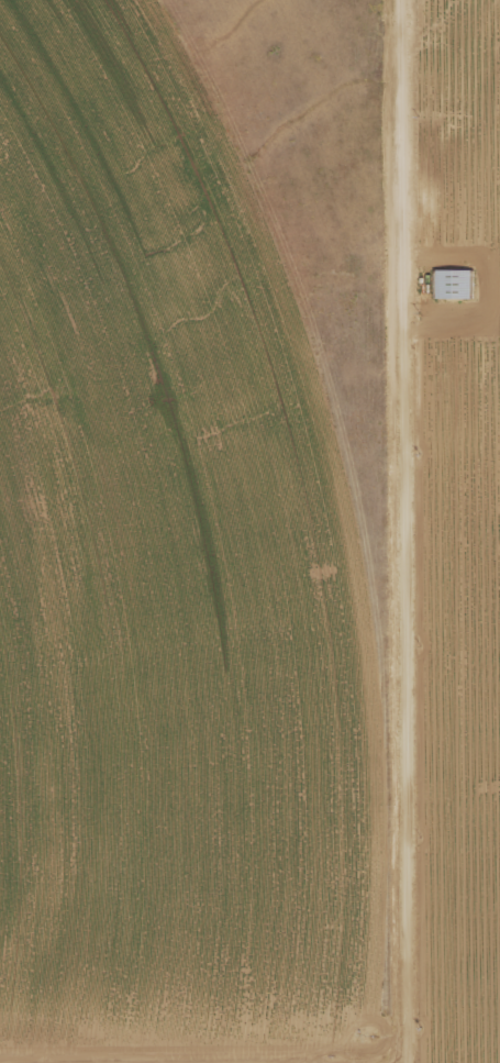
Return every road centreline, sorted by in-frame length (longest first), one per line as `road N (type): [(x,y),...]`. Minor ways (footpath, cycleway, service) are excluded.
road 1 (residential): [(393,1062),(396,0)]
road 2 (residential): [(0,1056),(392,1056)]
road 3 (residential): [(395,368),(448,362),(499,320)]

